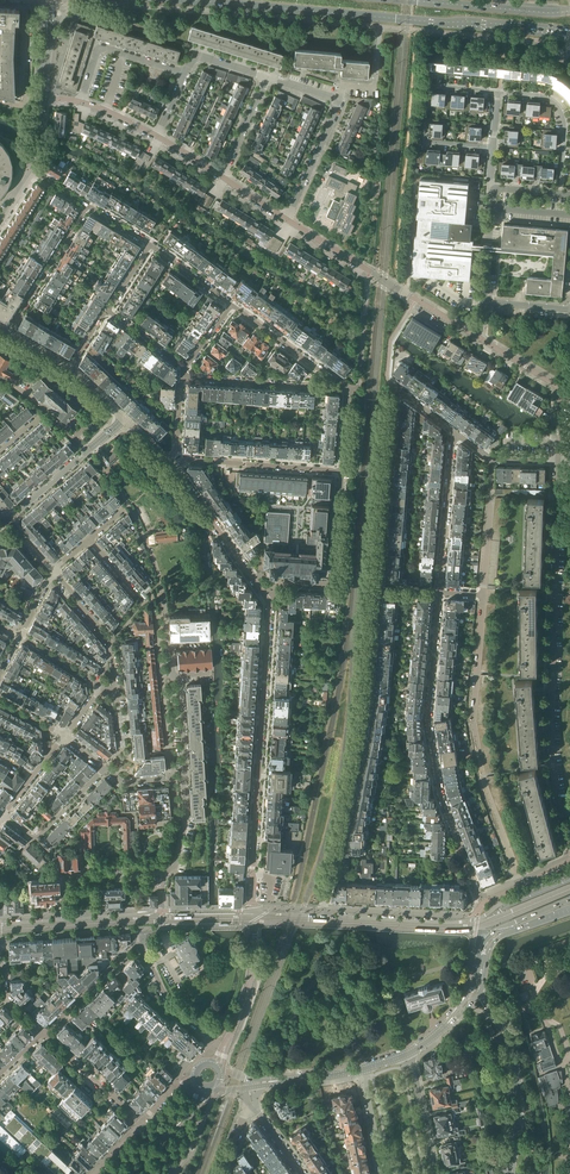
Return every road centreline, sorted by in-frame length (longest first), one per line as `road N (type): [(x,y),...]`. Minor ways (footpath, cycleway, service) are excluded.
road 1 (primary): [(191,0),(569,35)]
road 2 (residential): [(439,593),(428,721),(443,804),(479,897),(520,880)]
road 3 (residential): [(569,849),(551,743),(557,497)]
road 4 (residential): [(268,600),(174,469),(188,460),(342,471)]
road 5 (residential): [(324,910),(359,747),(379,592)]
road 6 (residential): [(520,880),(485,786),(473,719),(483,595)]
road 7 (residential): [(167,873),(186,814),(179,681),(161,593)]
road 8 (residential): [(183,377),(328,388),(328,377),(232,305)]
road 9 (residential): [(379,592),(400,392),(458,434)]
road 10 (residential): [(268,600),(253,868)]
road 11 (residential): [(43,1033),(138,947),(171,1004),(220,1046)]
road 12 (tertiary): [(569,874),(469,921),(329,917)]
road 13 (residential): [(479,337),(286,219)]
road 14 (residential): [(493,148),(422,142),(428,85),(498,92)]
road 15 (residential): [(268,600),(287,582),(331,583),(342,471)]
road 16 (residential): [(558,460),(558,390),(479,337)]
road 17 (tertiary): [(162,911),(0,925)]
road 18 (residential): [(458,434),(439,593)]
road 19 (residential): [(559,194),(559,108),(542,96),(498,92)]
road 20 (residential): [(8,331),(88,206)]
road 21 (residential): [(81,102),(100,48),(186,73)]
road 22 (residential): [(123,420),(164,459),(171,456),(183,377)]
road 23 (residential): [(115,689),(110,640),(54,572)]
road 24 (tertiary): [(569,900),(485,939),(475,982)]
road 25 (residential): [(140,1123),(43,1033)]
road 26 (residential): [(509,1173),(519,1097),(508,1044)]
road 27 (unclassified): [(0,5),(25,12),(22,89),(26,100),(41,100)]
road 28 (residential): [(286,219),(336,100)]
road 29 (tertiary): [(483,984),(495,940),(569,909)]
road 30 (residential): [(434,1173),(410,1052)]

